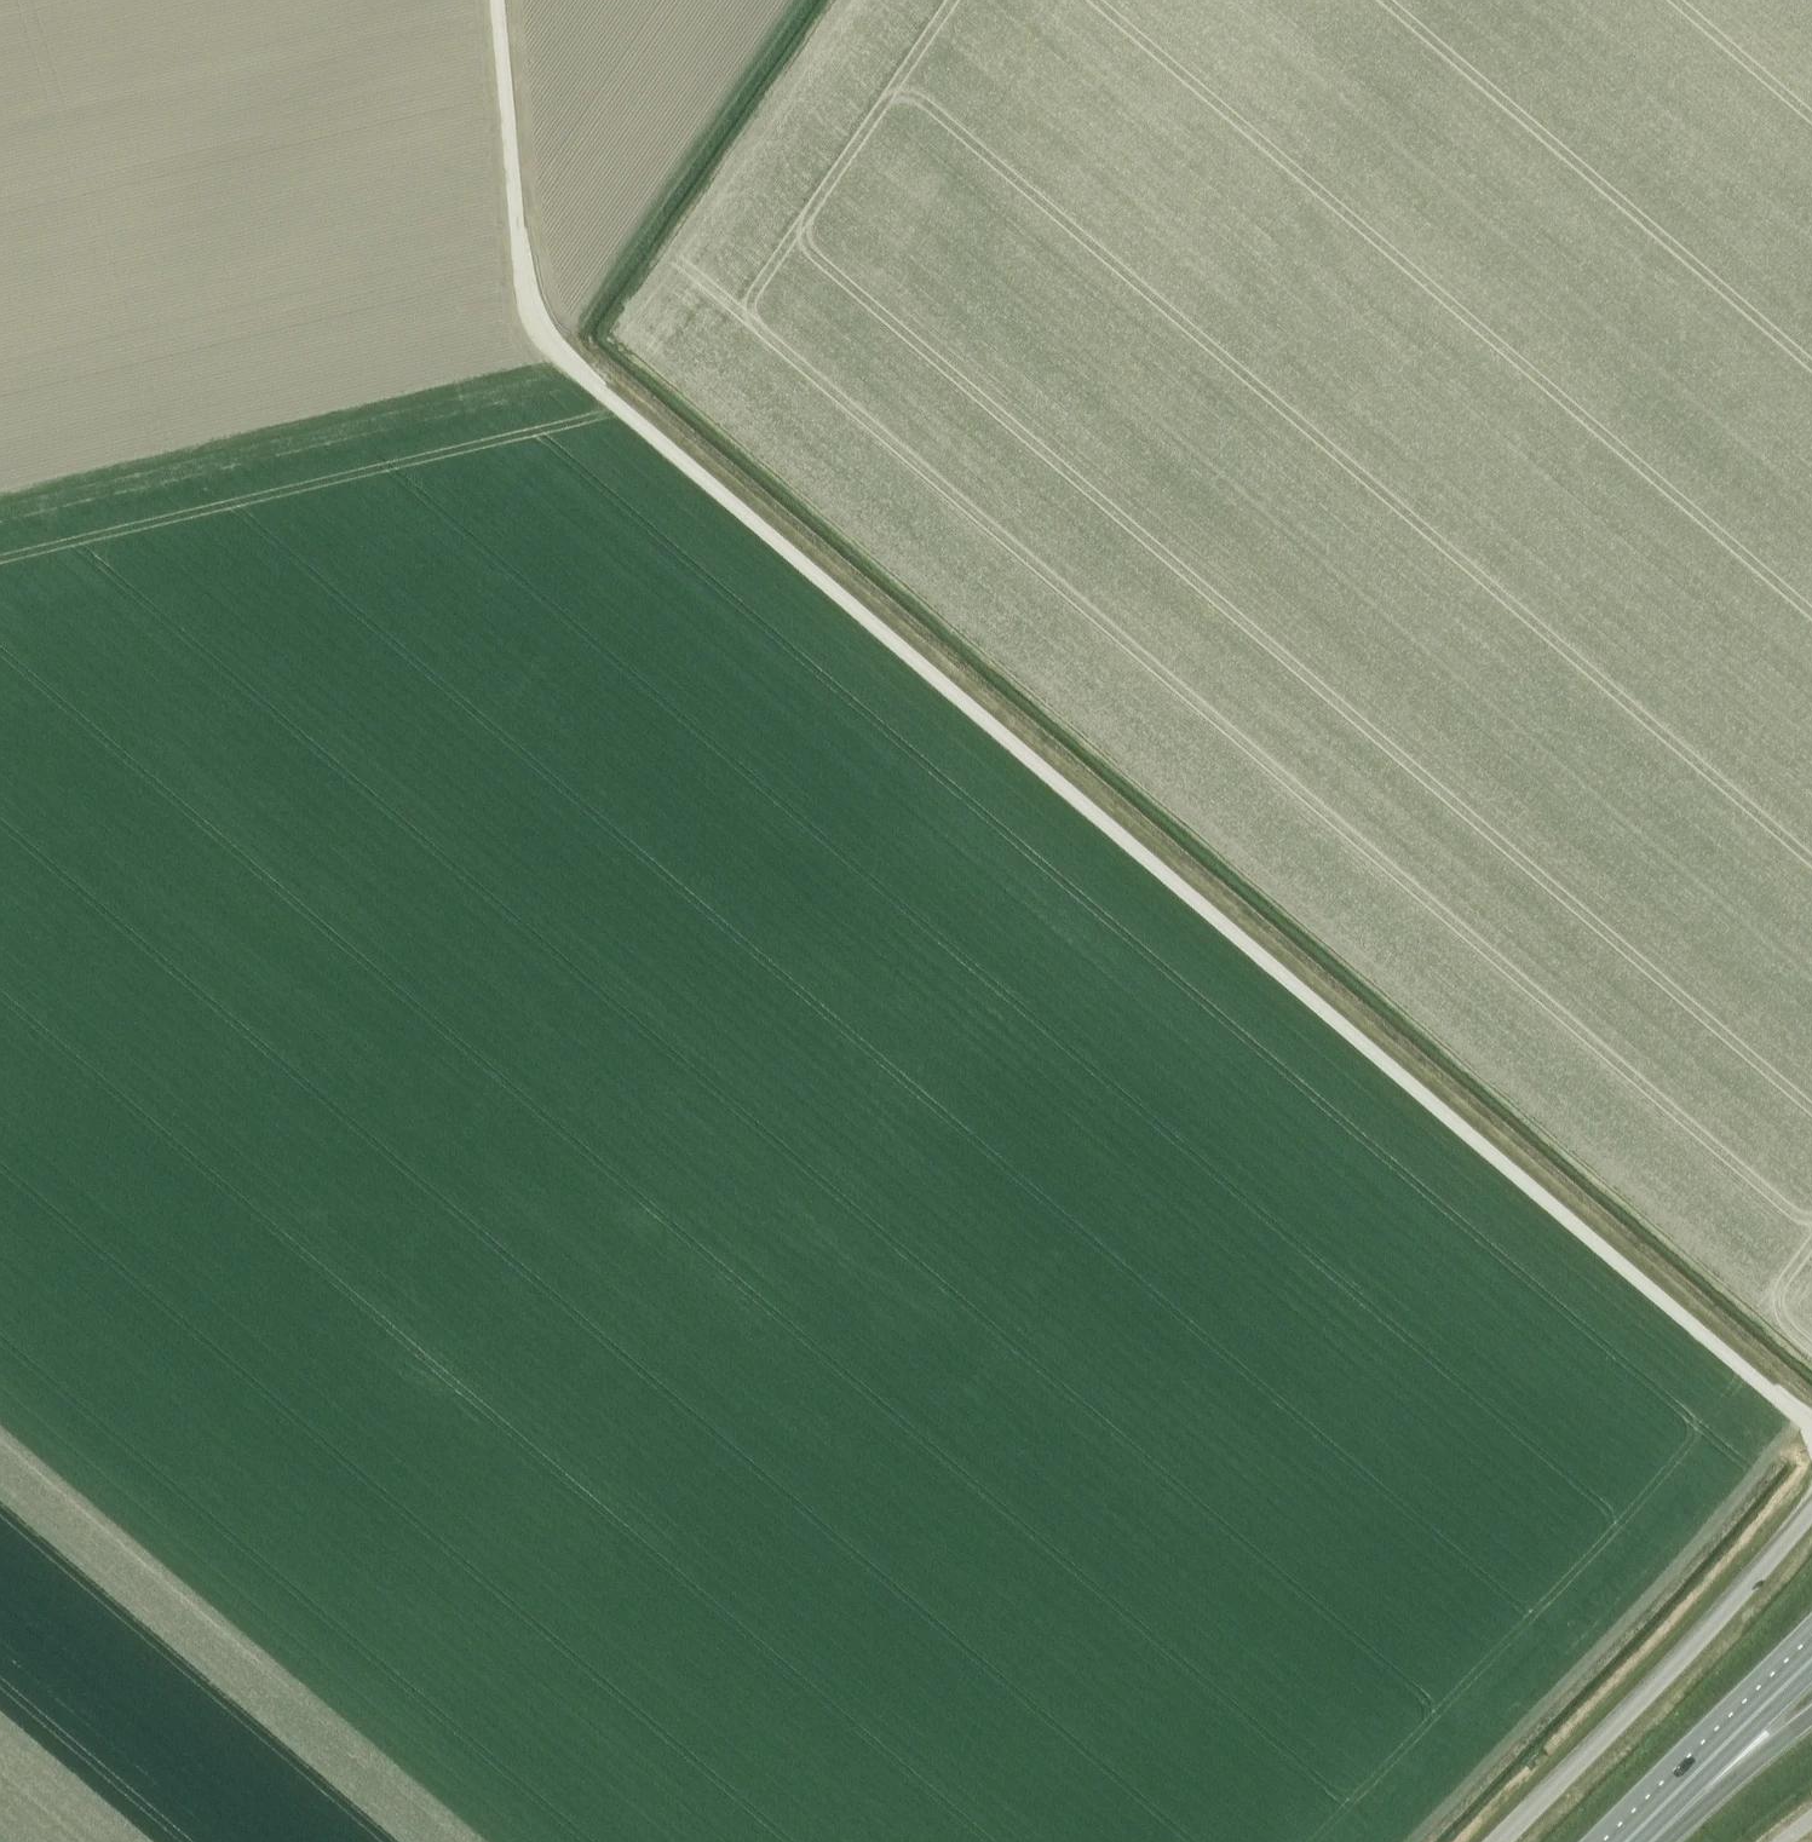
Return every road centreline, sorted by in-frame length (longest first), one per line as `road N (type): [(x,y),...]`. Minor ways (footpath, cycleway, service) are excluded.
road 1 (unclassified): [(1498,1841),(1811,1500)]
road 2 (trunk): [(1626,1841),(1811,1659)]
road 3 (trunk): [(1645,1841),(1811,1714)]

